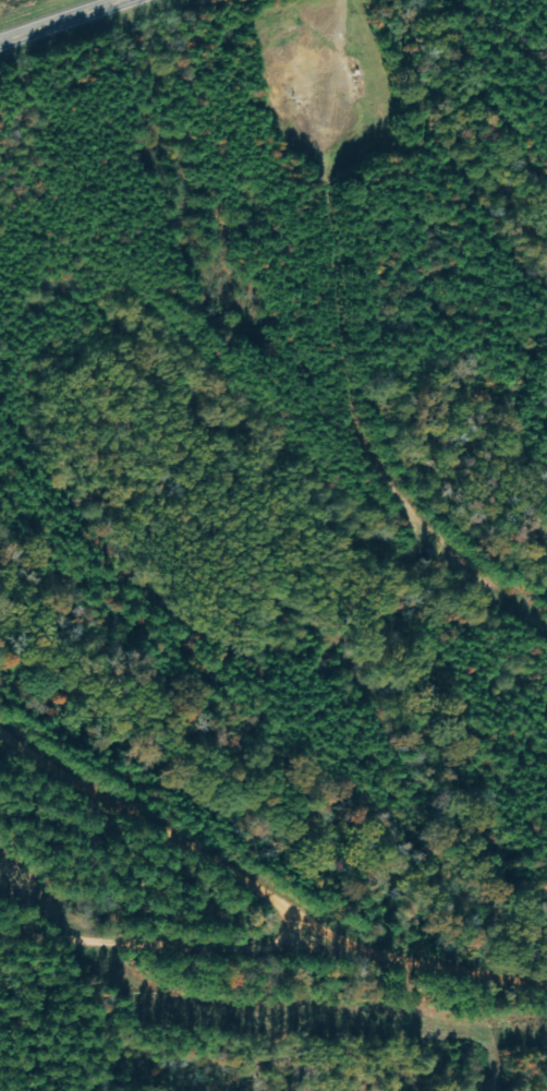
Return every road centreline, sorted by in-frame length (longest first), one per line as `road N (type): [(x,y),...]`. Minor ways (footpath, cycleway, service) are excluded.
road 1 (residential): [(546,983),(308,943),(203,853),(50,770),(0,725)]
road 2 (track): [(308,943),(217,948),(0,936)]
road 3 (secondary): [(0,44),(127,0)]

